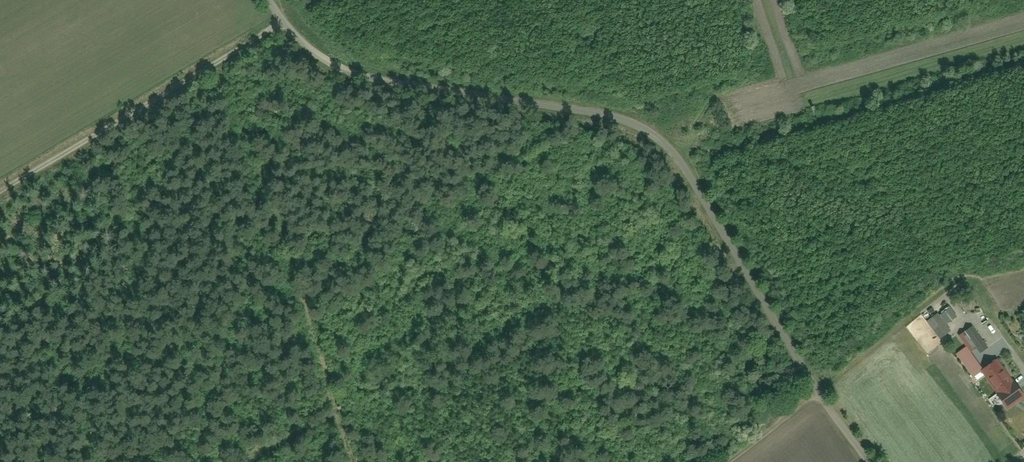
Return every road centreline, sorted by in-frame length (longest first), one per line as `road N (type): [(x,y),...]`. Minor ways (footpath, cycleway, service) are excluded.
road 1 (residential): [(269,0),(311,51),(350,72),(578,111),(654,136),(682,162),(869,461)]
road 2 (track): [(0,192),(286,24)]

